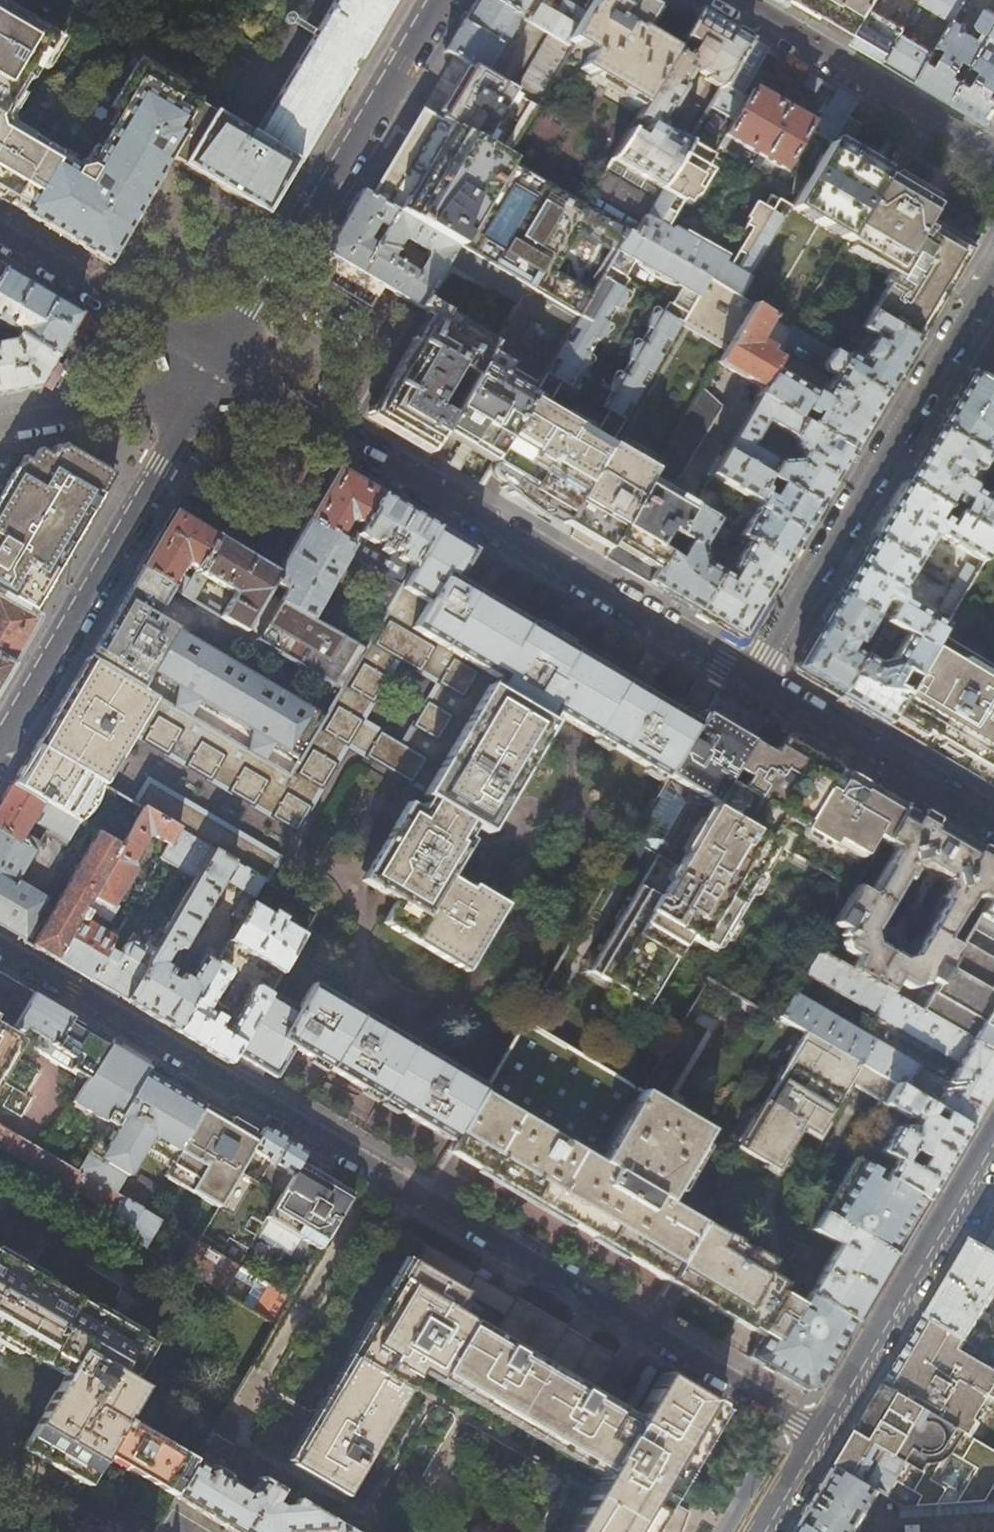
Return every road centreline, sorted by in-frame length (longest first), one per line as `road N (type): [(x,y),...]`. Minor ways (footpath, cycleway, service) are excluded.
road 1 (residential): [(818,1432),(0,948)]
road 2 (residential): [(750,680),(218,363)]
road 3 (residential): [(993,270),(750,680)]
road 4 (residential): [(0,735),(218,363)]
road 5 (residential): [(218,363),(435,0)]
road 6 (residential): [(993,1138),(818,1432)]
road 7 (residential): [(738,0),(993,153)]
road 8 (residential): [(993,827),(750,680)]
road 9 (residential): [(218,363),(0,236)]
road 10 (residential): [(218,363),(130,398),(0,423)]

